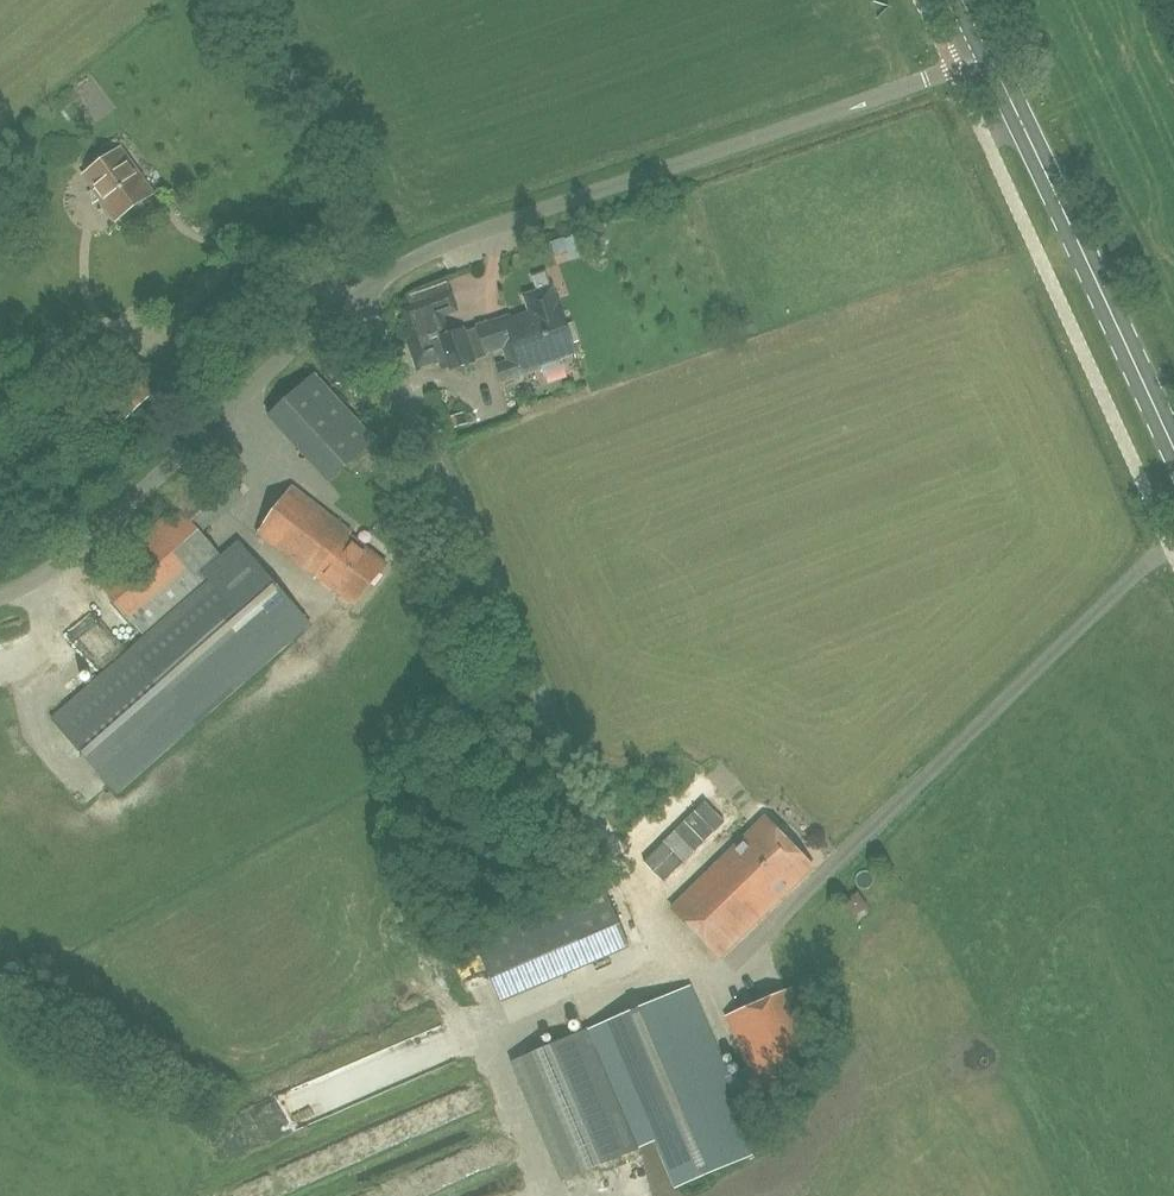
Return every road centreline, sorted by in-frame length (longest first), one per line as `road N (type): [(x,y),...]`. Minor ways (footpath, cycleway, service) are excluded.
road 1 (unclassified): [(0,596),(67,558),(290,350),(396,271),(517,218),(989,55)]
road 2 (secondary): [(1173,448),(989,55)]

